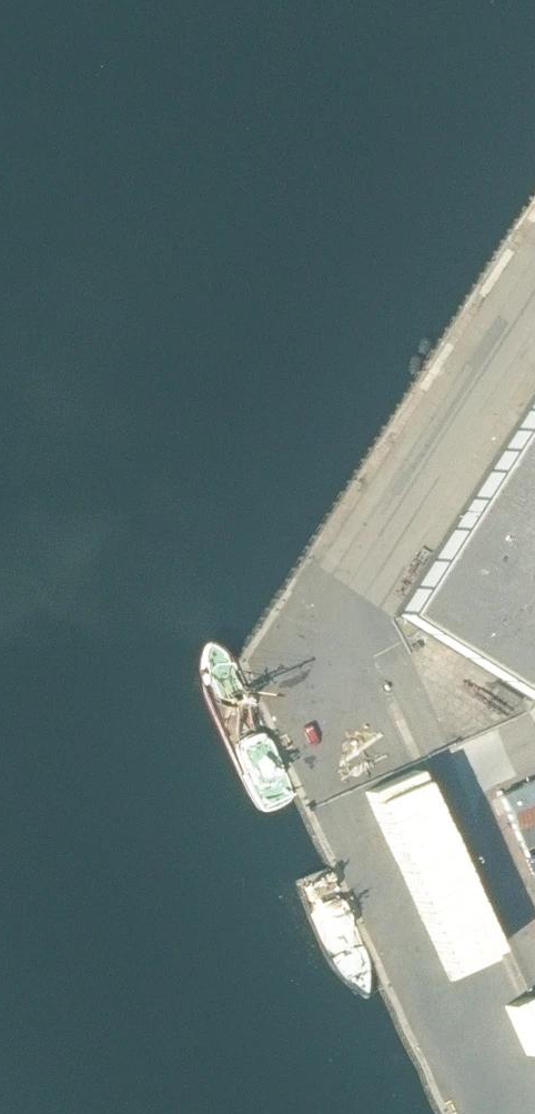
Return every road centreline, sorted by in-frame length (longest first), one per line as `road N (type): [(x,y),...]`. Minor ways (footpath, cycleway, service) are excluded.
road 1 (unclassified): [(534,745),(444,780),(534,983)]

